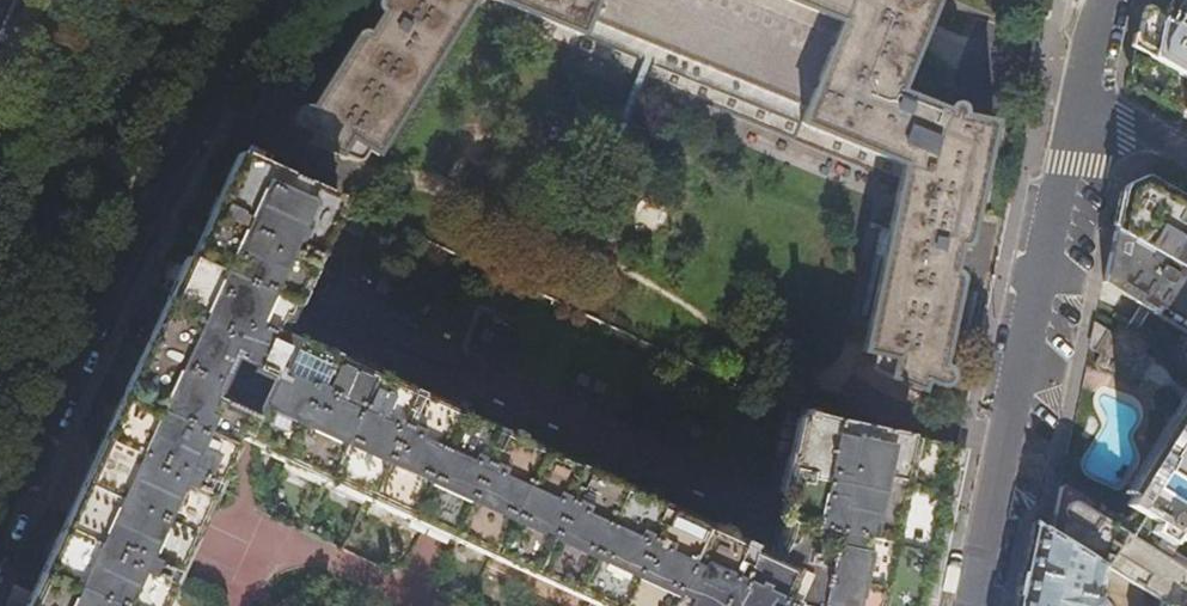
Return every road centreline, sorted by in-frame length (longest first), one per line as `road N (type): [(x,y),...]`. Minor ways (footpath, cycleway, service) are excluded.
road 1 (tertiary): [(271,0),(71,348),(0,519)]
road 2 (residential): [(974,605),(1081,101)]
road 3 (residential): [(1186,160),(1081,101)]

